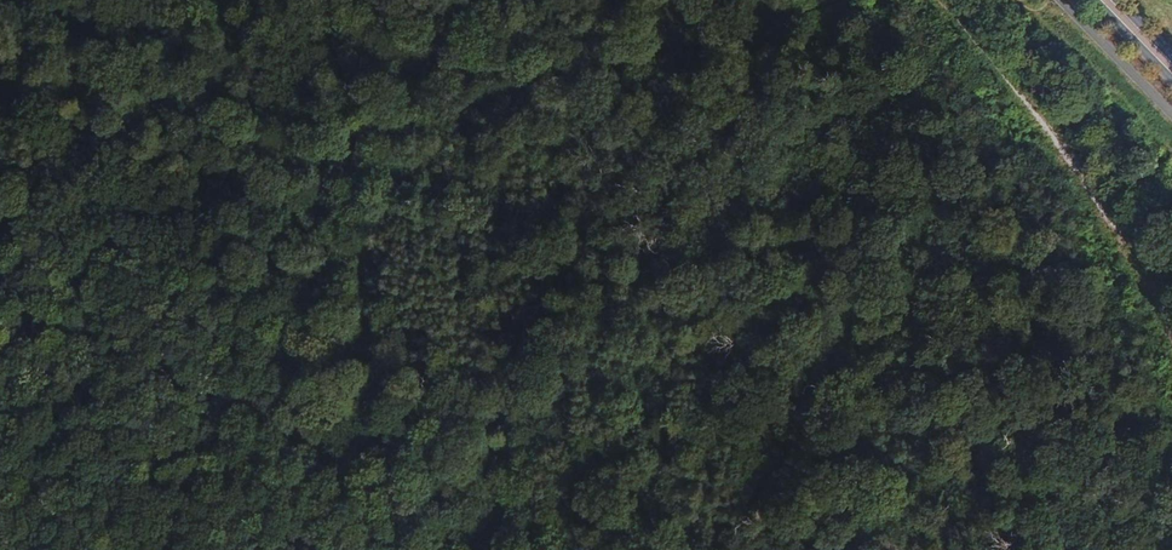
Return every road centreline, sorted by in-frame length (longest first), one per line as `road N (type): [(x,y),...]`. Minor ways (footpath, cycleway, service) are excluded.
road 1 (track): [(0,243),(356,148),(846,0)]

